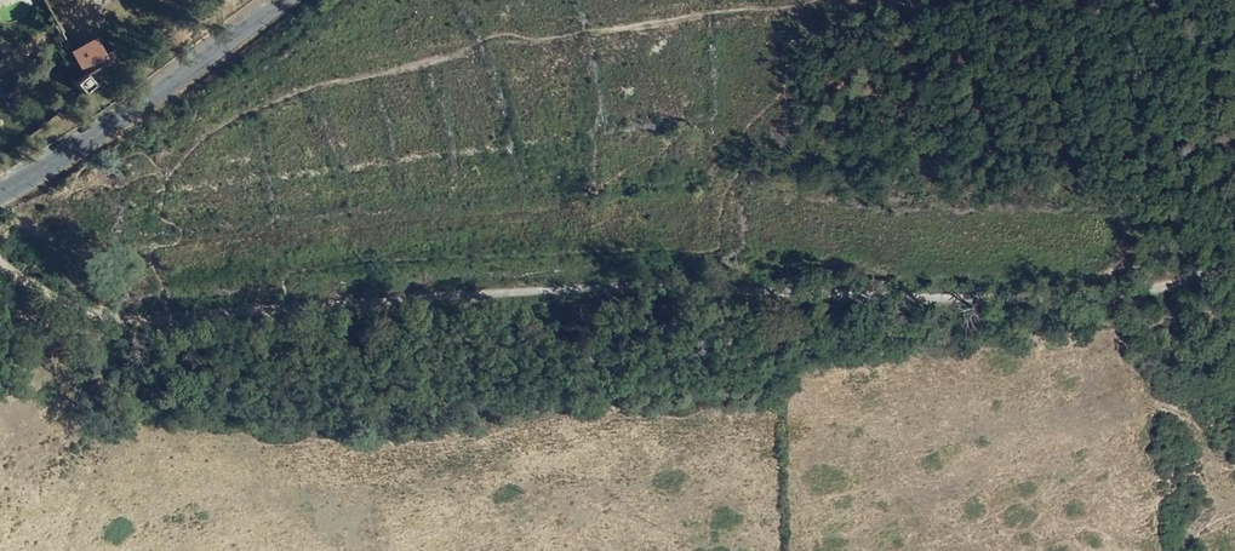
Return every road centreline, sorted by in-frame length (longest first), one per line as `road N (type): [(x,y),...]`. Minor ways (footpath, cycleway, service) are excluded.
road 1 (track): [(12,274),(116,321),(819,294),(1045,302),(1168,292),(1234,269)]
road 2 (secondary): [(276,0),(76,148),(0,193)]

